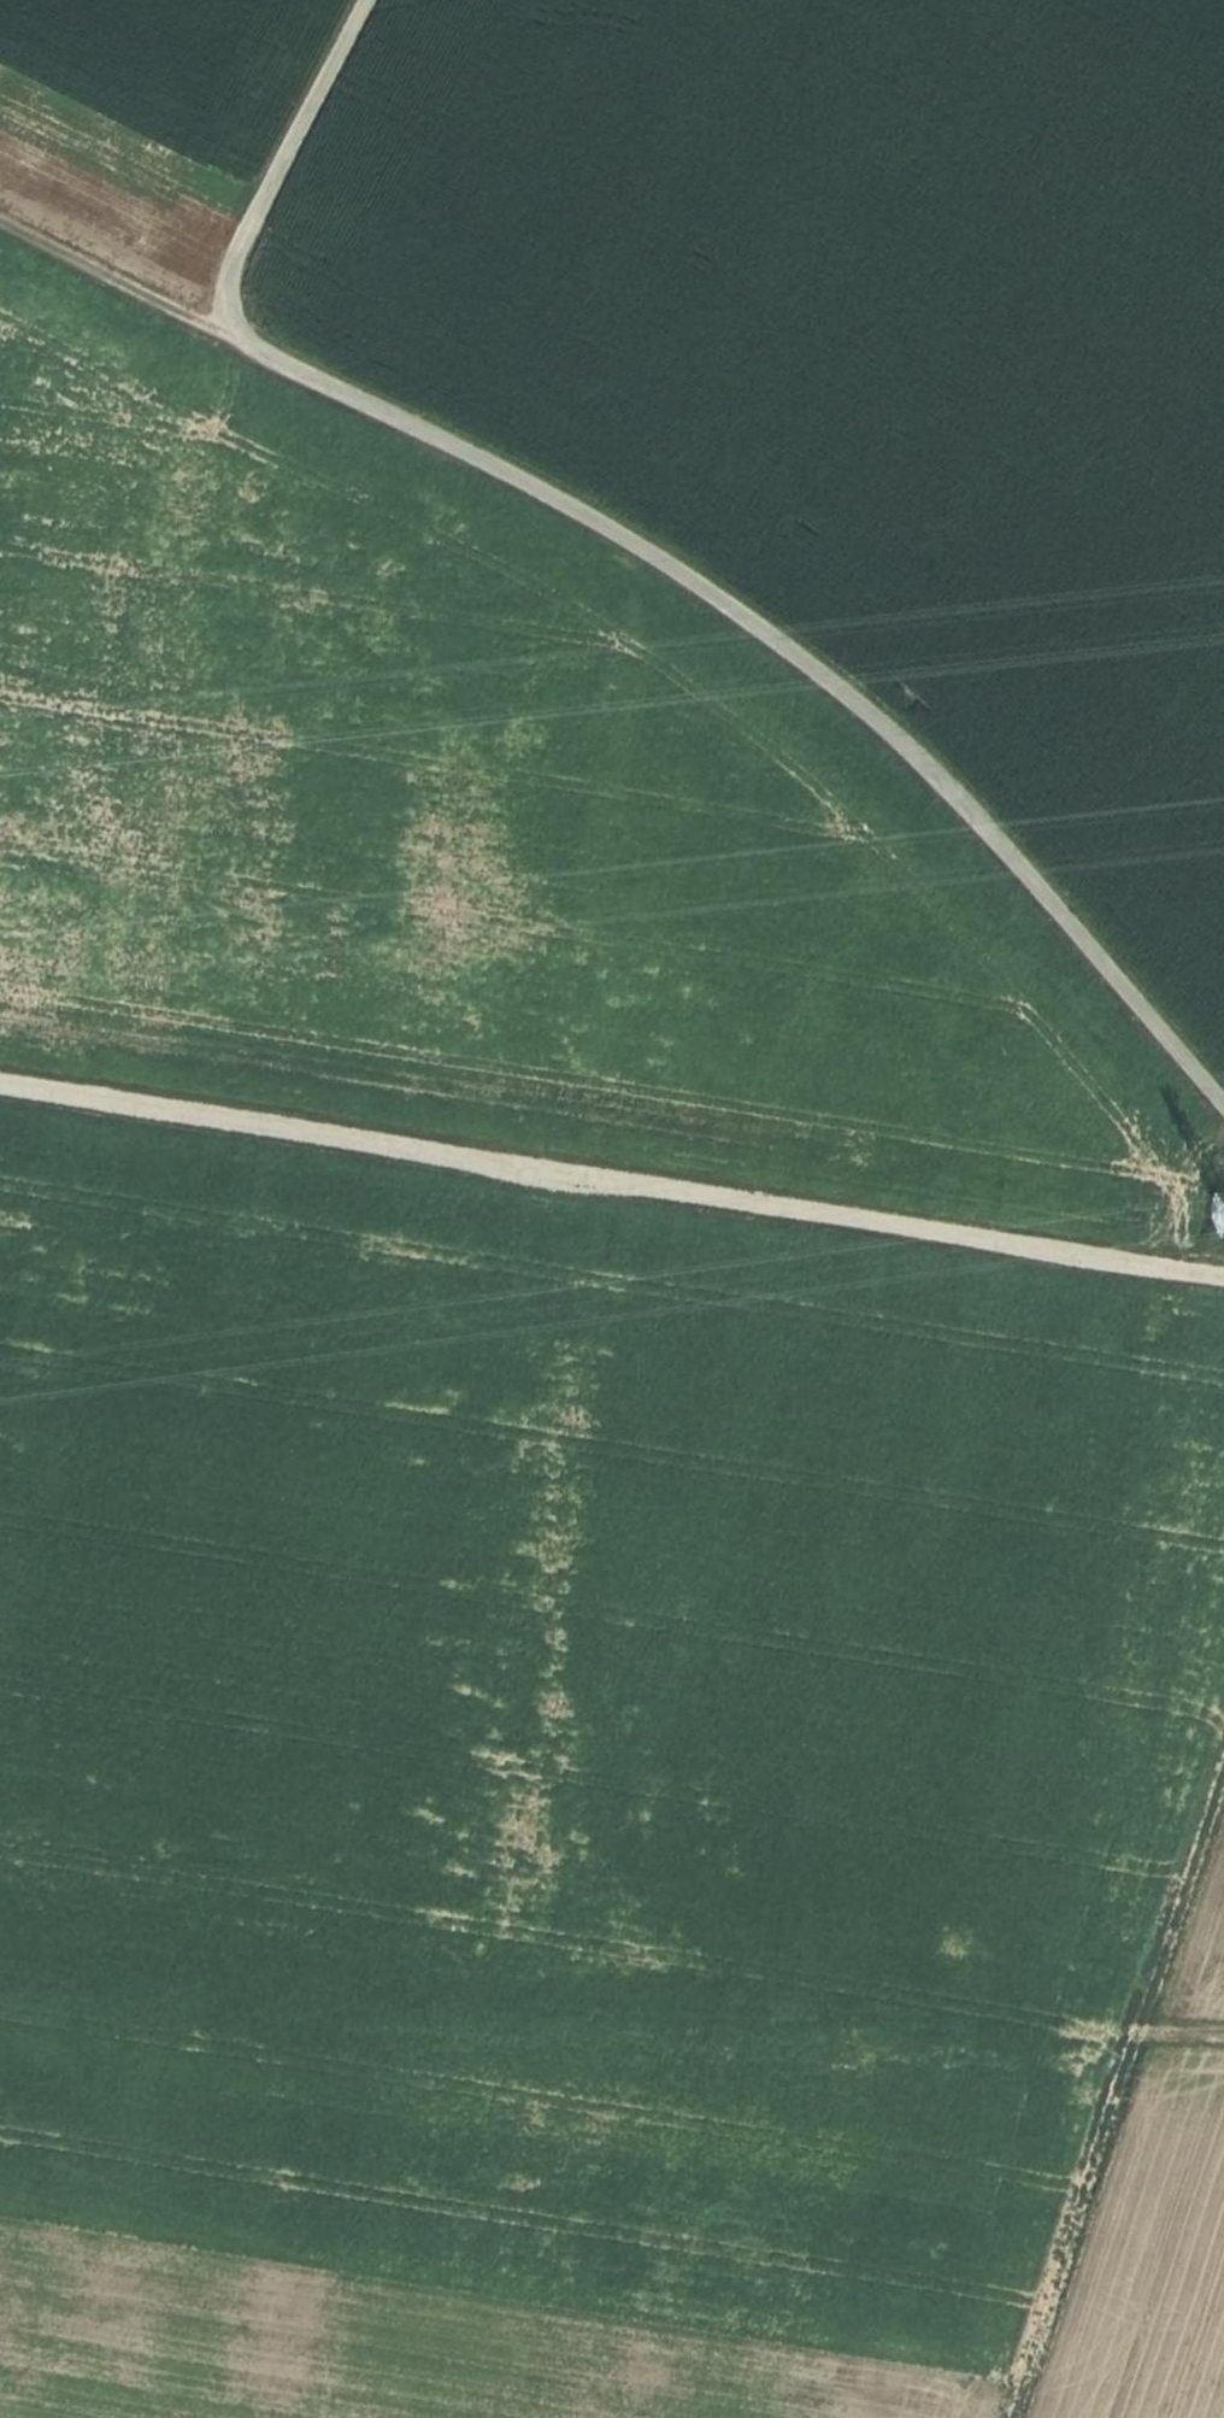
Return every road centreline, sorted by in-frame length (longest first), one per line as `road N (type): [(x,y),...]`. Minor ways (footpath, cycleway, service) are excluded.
road 1 (track): [(1223,1108),(987,829),(832,684),(666,565),(508,473),(257,355),(228,330),(231,271),(370,0)]
road 2 (track): [(1223,1284),(0,1088)]
road 3 (track): [(1223,1764),(1013,2417)]
road 4 (track): [(228,330),(187,321),(0,227)]

